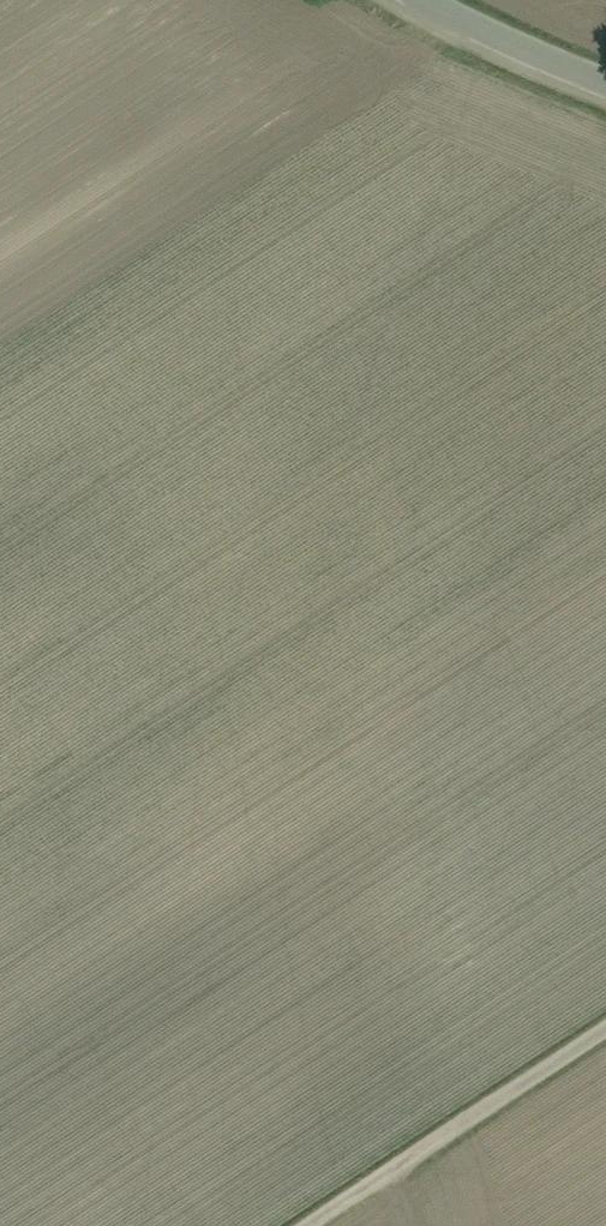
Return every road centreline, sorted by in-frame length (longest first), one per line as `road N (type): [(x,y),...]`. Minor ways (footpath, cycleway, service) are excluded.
road 1 (tertiary): [(605,87),(423,0)]

